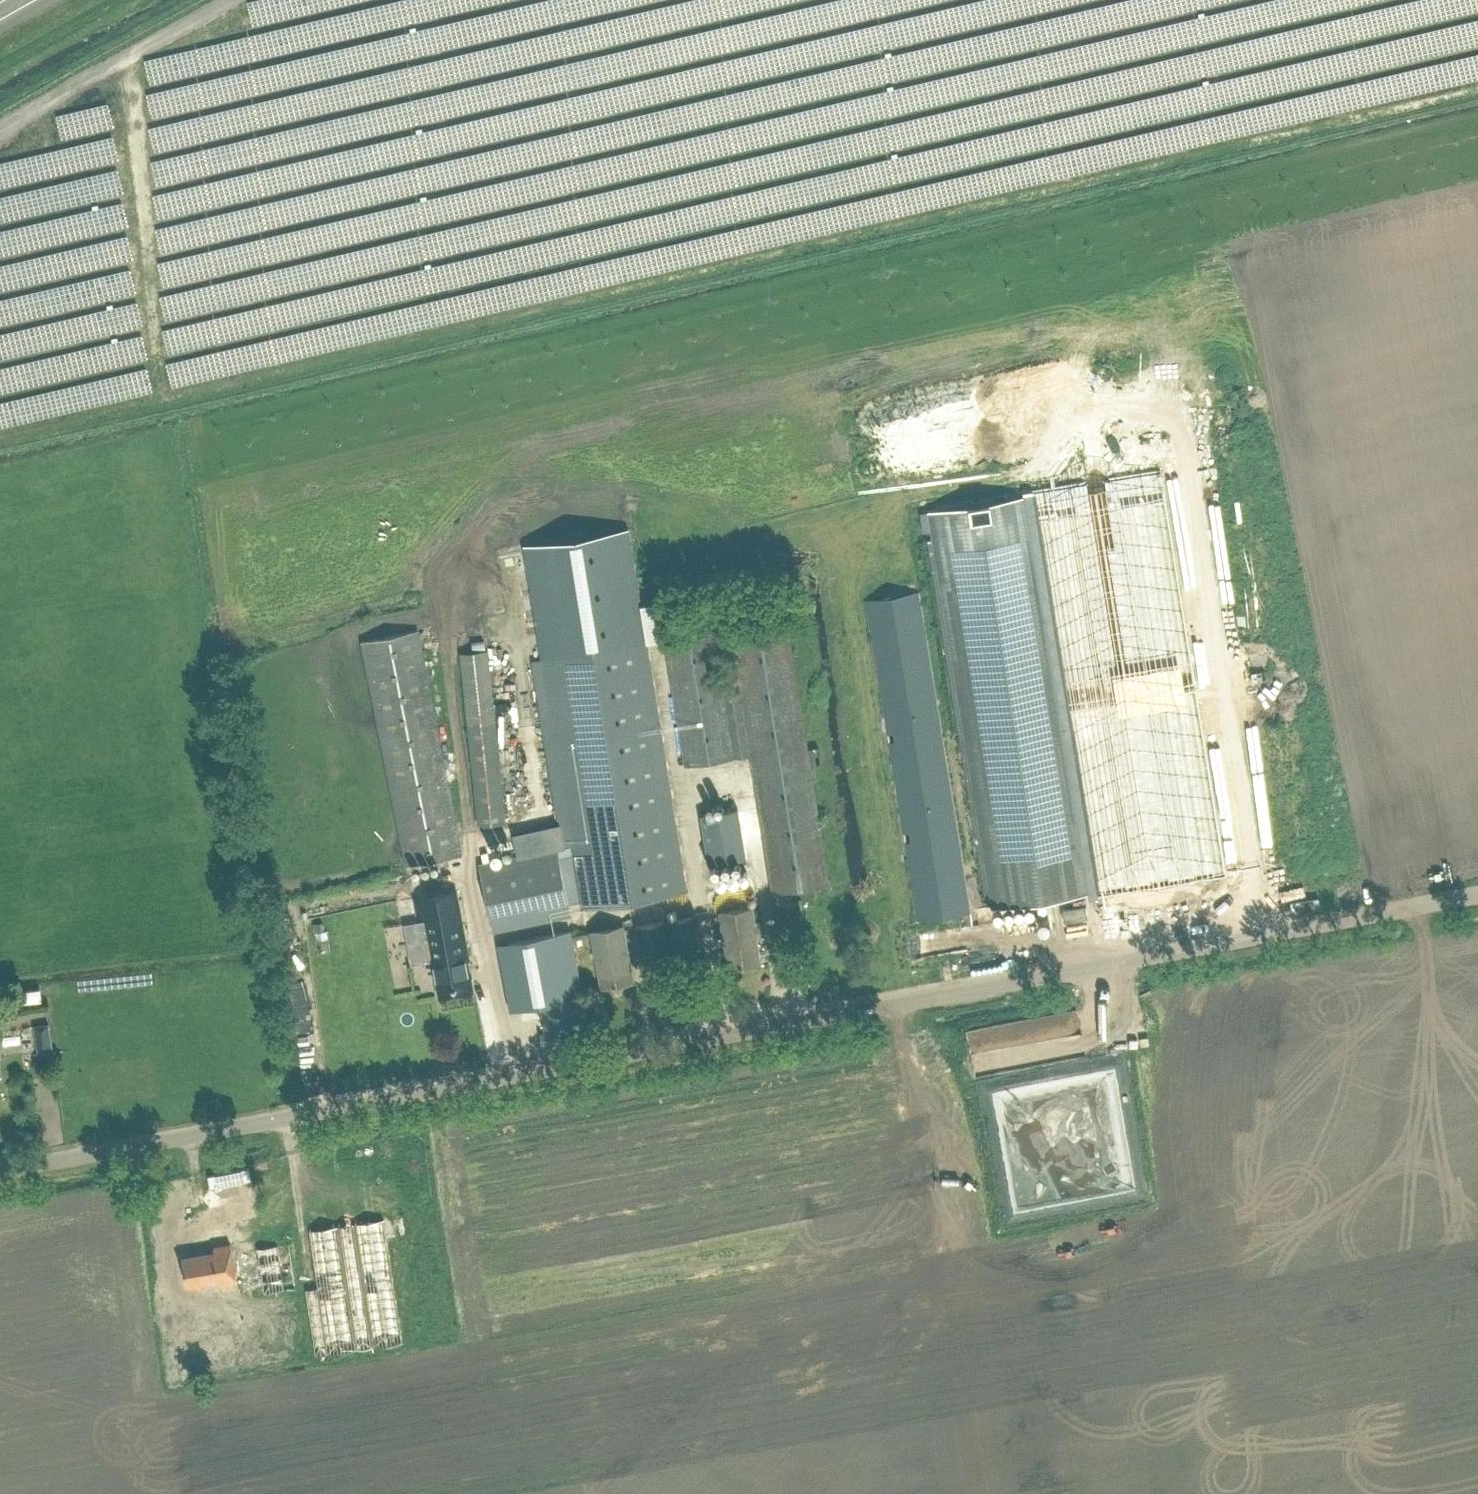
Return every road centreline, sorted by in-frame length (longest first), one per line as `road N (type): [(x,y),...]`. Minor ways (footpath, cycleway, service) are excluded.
road 1 (unclassified): [(0,1170),(1477,893)]

